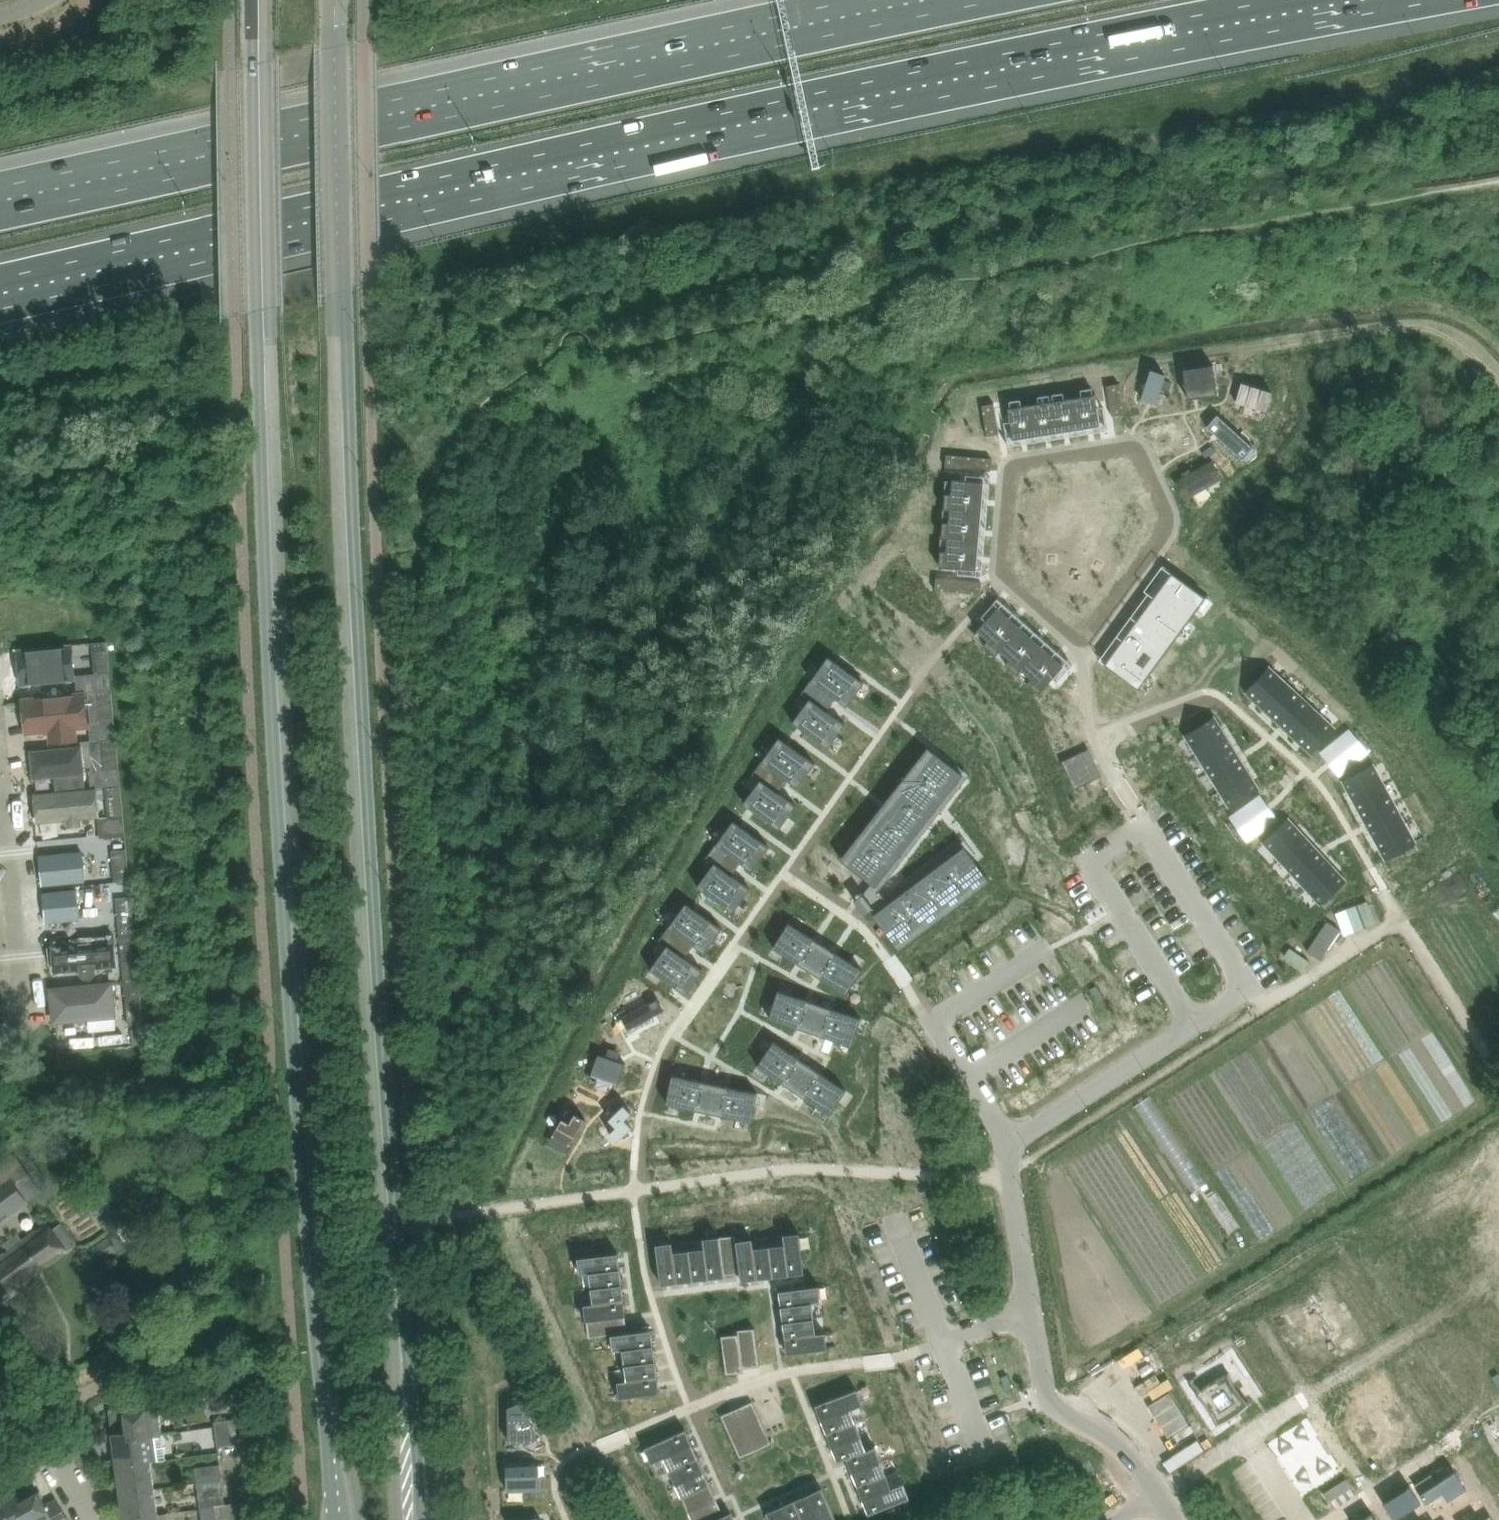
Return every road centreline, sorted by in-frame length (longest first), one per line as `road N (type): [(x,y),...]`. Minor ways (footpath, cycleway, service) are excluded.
road 1 (secondary): [(418,1519),(359,749),(338,293),(336,0)]
road 2 (secondary): [(259,0),(261,310),(282,753),(335,1519)]
road 3 (motorway): [(0,277),(910,71),(1264,0)]
road 4 (motorway): [(984,0),(0,216)]
road 5 (residential): [(1007,1146),(1249,989),(1142,822)]
road 6 (residential): [(628,1434),(771,1376),(894,1359),(1028,1312)]
road 7 (residential): [(0,752),(21,1002),(0,1039)]
road 8 (residential): [(1169,1519),(1113,1434),(1046,1391),(1028,1312)]
road 9 (residential): [(1007,1146),(910,987)]
road 10 (residential): [(1028,1312),(1007,1146)]

